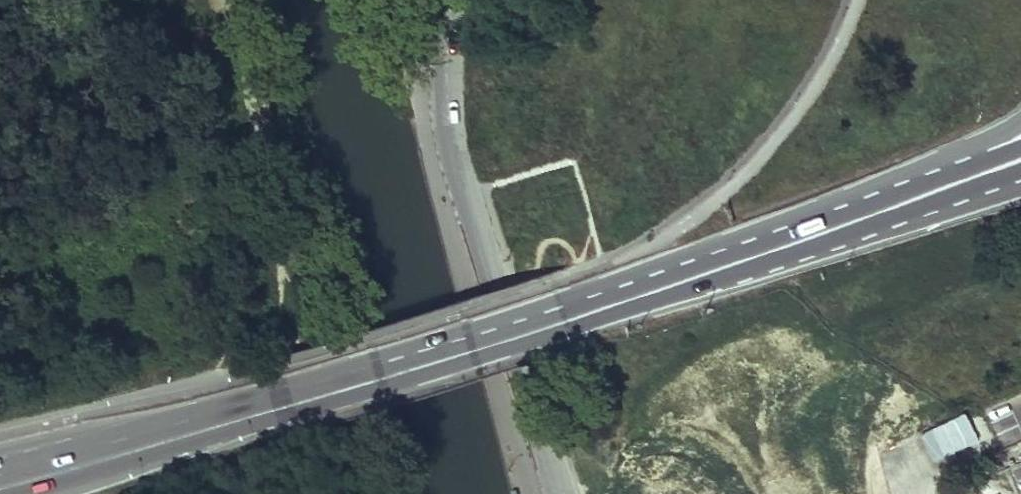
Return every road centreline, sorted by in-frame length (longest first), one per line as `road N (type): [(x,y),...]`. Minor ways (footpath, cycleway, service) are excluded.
road 1 (primary): [(12,493),(496,353),(979,188)]
road 2 (primary): [(783,228),(576,301),(19,467)]
road 3 (unclassified): [(450,0),(445,102),(451,141),(560,493)]
road 4 (primary): [(1020,123),(783,228)]
road 5 (primary): [(1020,144),(783,228)]

